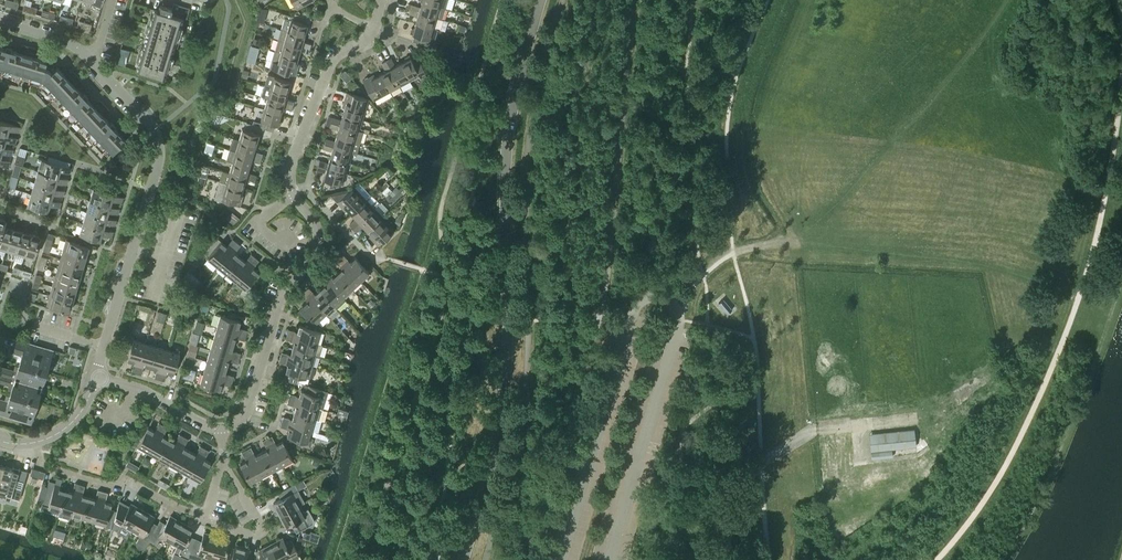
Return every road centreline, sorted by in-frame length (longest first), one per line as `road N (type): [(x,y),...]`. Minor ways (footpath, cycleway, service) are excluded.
road 1 (unclassified): [(464,559),(505,393),(507,137),(540,0)]
road 2 (residential): [(380,0),(370,34),(331,64),(291,164),(294,194),(315,224),(317,249),(281,297),(247,412),(219,427)]
road 3 (residential): [(88,59),(154,131),(159,158),(98,373)]
road 4 (residential): [(36,441),(42,466),(112,486),(123,478),(204,518)]
road 5 (residential): [(204,518),(255,535),(263,531),(222,459)]
road 6 (residential): [(219,427),(98,373)]
road 7 (track): [(676,304),(716,261),(786,240)]

